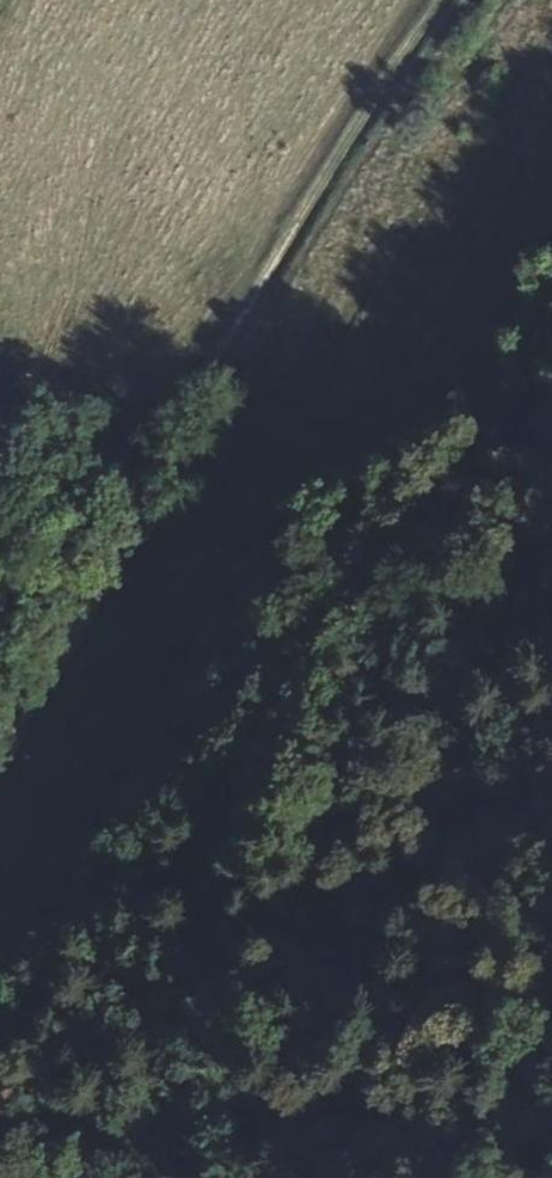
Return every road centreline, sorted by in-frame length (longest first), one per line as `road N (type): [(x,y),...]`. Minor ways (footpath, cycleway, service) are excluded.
road 1 (track): [(452,0),(348,143),(0,776)]

